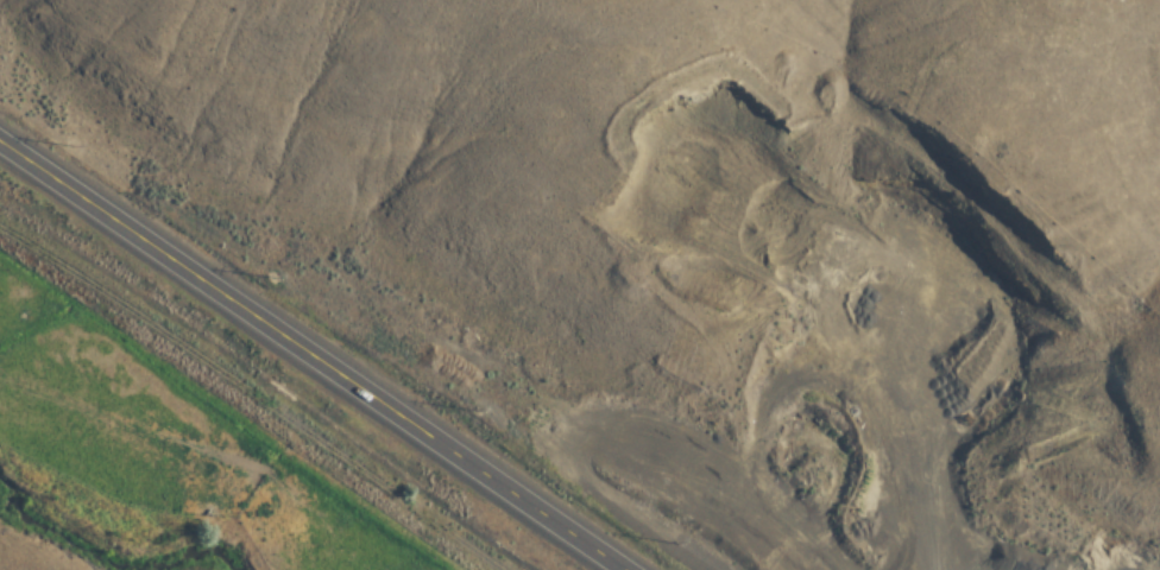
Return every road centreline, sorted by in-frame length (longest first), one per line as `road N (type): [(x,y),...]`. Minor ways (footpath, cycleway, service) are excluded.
road 1 (secondary): [(634,569),(0,129)]

